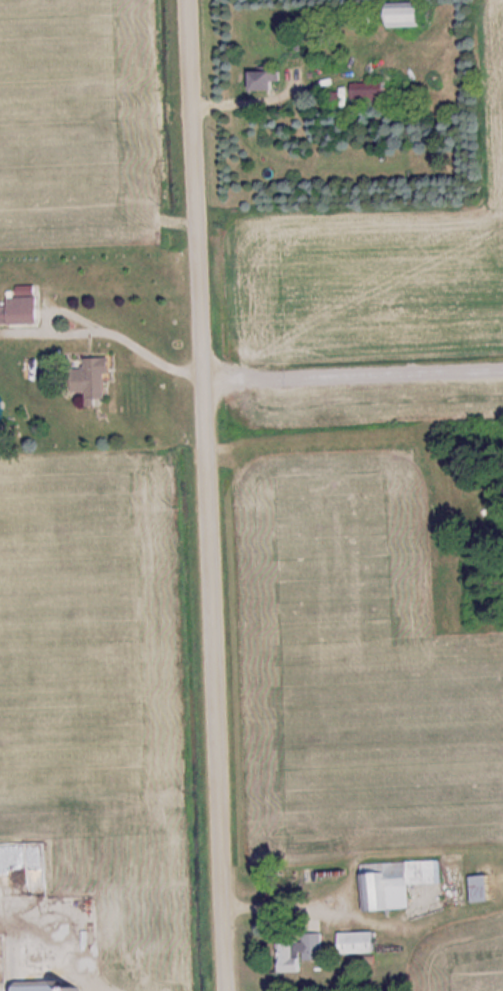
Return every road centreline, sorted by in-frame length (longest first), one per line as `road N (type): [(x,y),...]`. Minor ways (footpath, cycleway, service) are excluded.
road 1 (residential): [(229,990),(189,0)]

